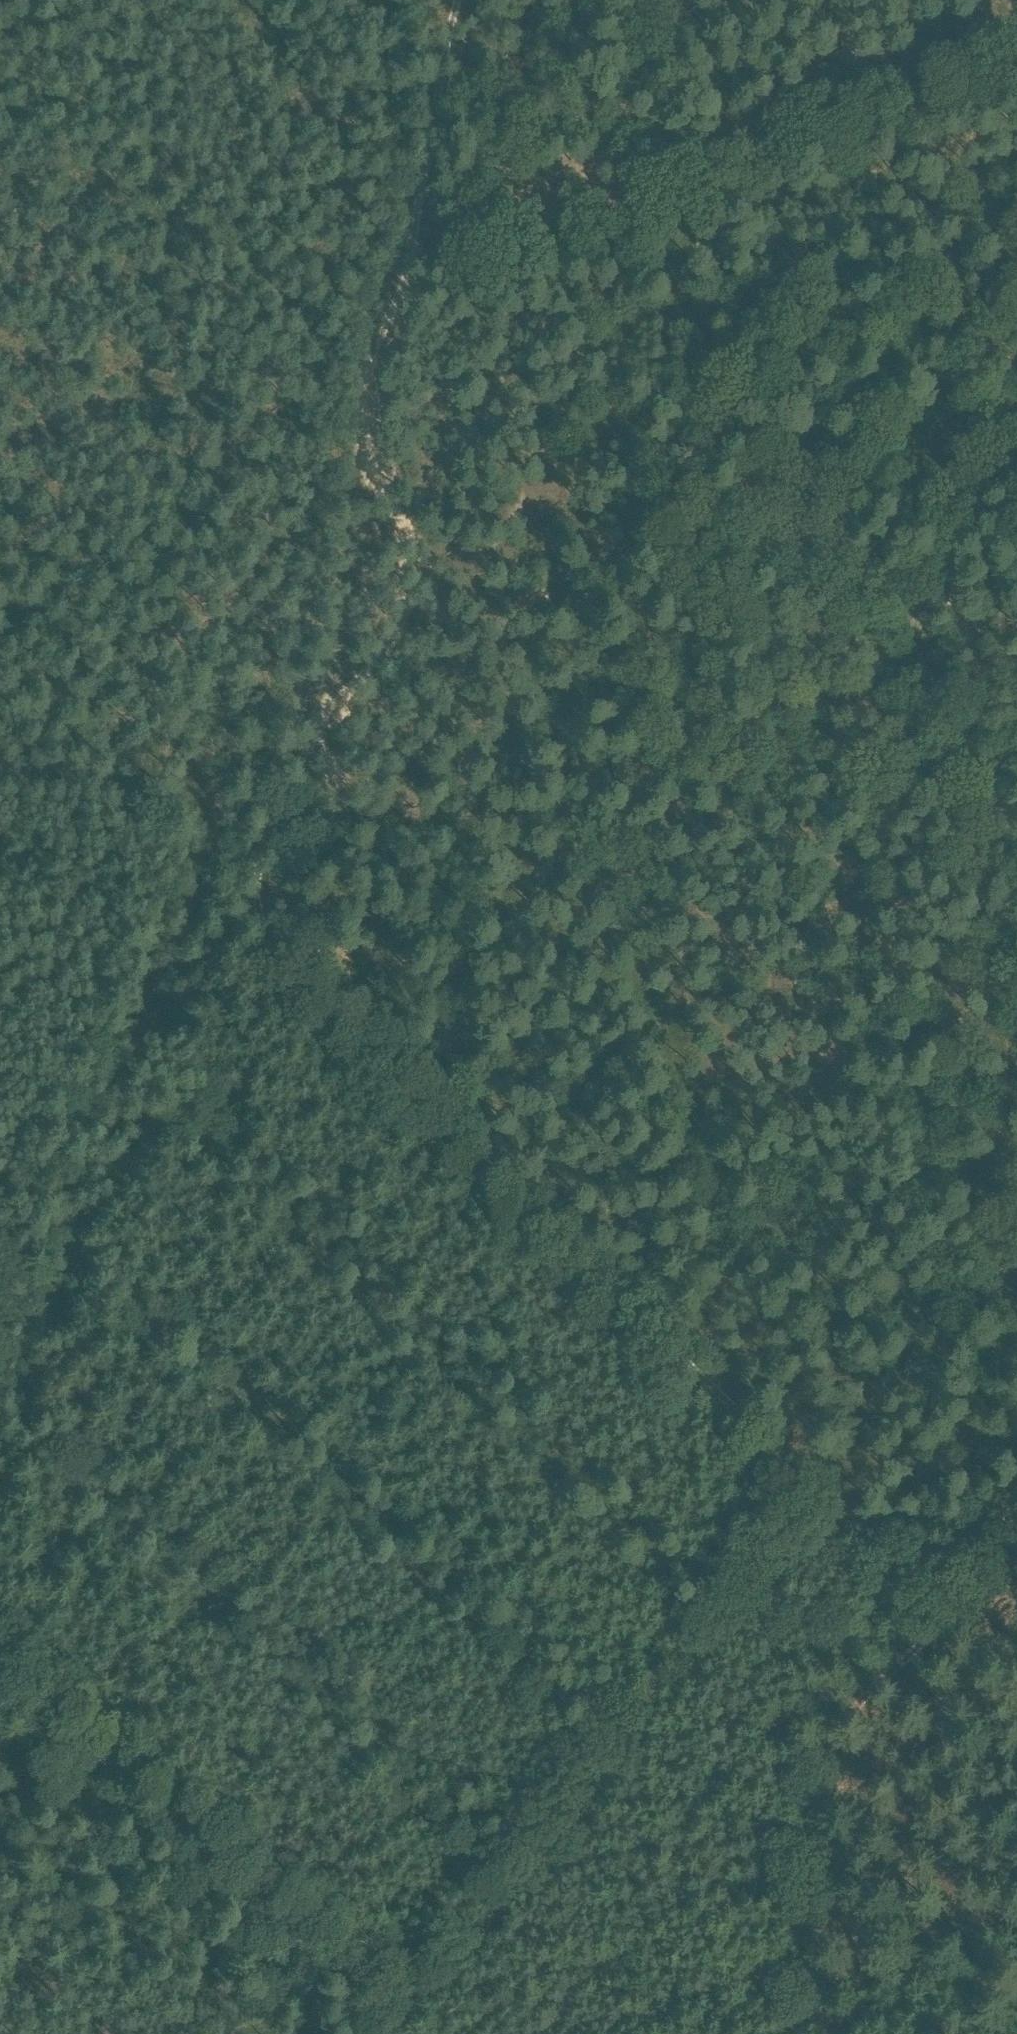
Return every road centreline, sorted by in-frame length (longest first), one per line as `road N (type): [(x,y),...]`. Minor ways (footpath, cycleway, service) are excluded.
road 1 (track): [(1016,1528),(827,1515),(613,1292),(265,951),(255,925),(276,797),(339,697),(379,662),(406,568),(366,414),(463,0)]
road 2 (track): [(0,1647),(399,2029),(827,1515)]
road 3 (track): [(408,252),(1016,42)]
road 4 (track): [(834,2033),(814,1935),(834,1732),(852,1701),(1016,1544)]
road 5 (track): [(760,0),(873,92)]

